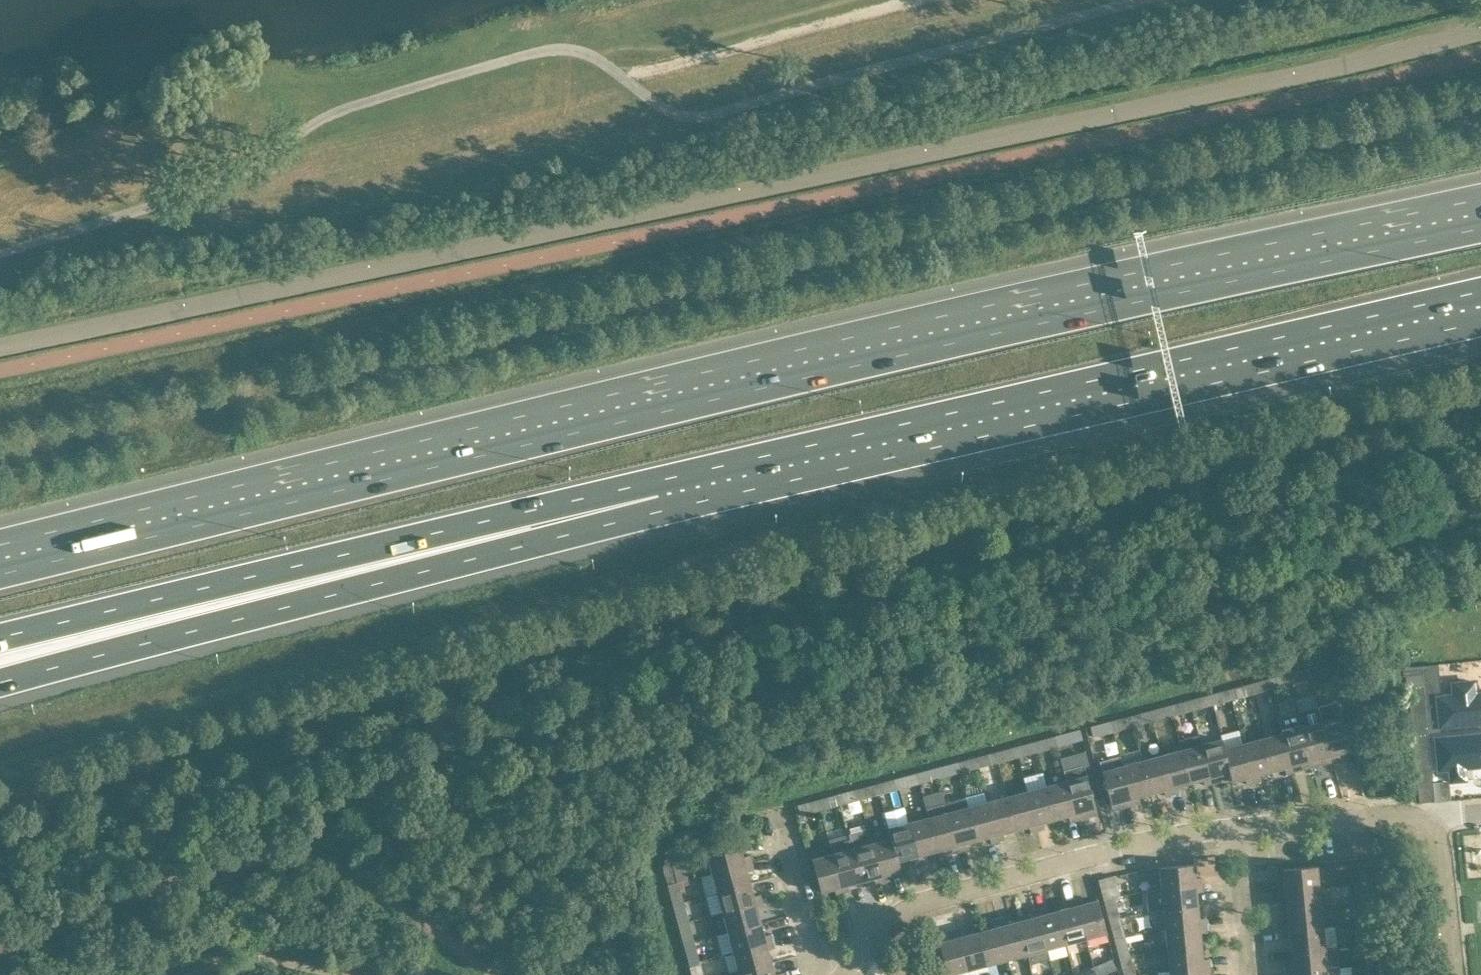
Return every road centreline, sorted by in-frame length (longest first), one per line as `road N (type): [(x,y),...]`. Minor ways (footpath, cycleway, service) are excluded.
road 1 (motorway): [(1480,227),(785,380),(0,573)]
road 2 (unclassified): [(0,342),(1480,25)]
road 3 (motorway): [(656,480),(1480,289)]
road 4 (motorway): [(0,680),(656,480)]
road 5 (motorway): [(0,636),(656,480)]
road 6 (residential): [(843,974),(919,903),(1133,844),(1242,830)]
road 7 (residential): [(1242,830),(1425,816),(1442,829)]
road 8 (residential): [(1458,974),(1442,829)]
road 9 (residential): [(818,974),(779,834)]
road 10 (residential): [(1249,974),(1242,830)]

